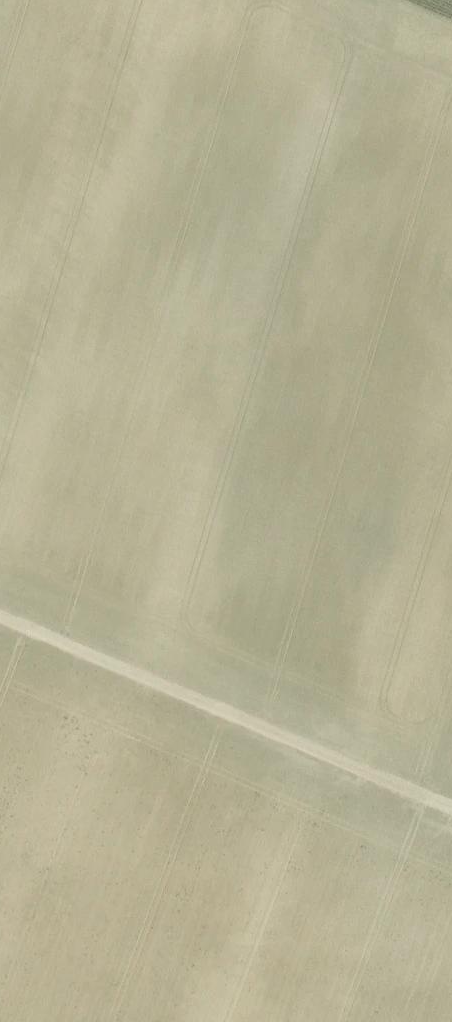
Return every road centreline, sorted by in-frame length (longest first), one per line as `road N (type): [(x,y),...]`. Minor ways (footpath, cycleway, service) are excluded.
road 1 (track): [(0,617),(451,809)]

